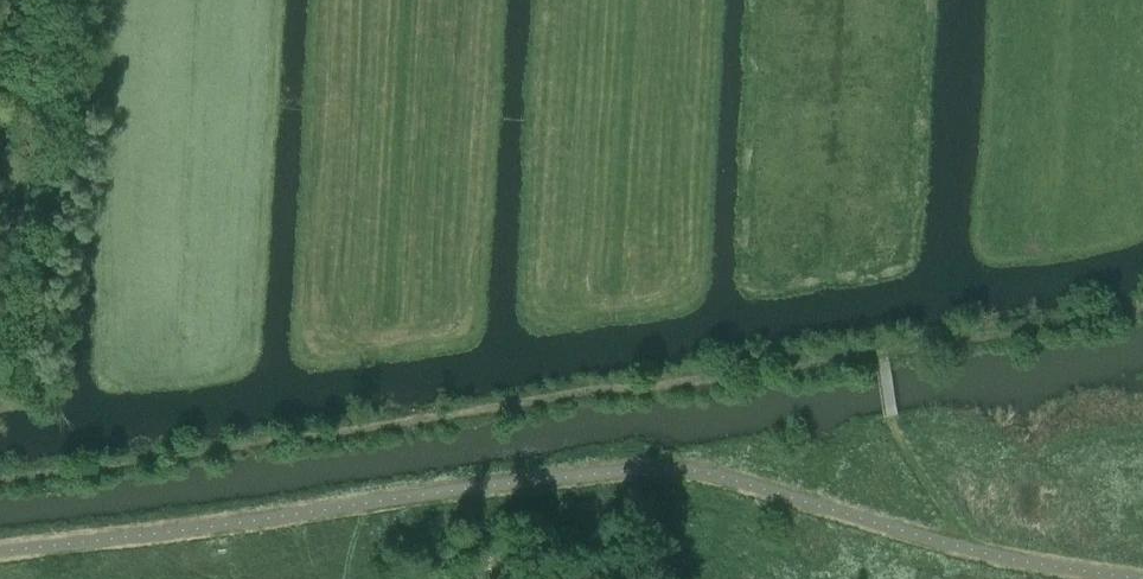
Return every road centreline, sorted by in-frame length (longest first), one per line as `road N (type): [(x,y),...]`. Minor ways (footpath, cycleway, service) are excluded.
road 1 (track): [(0,474),(300,432)]

